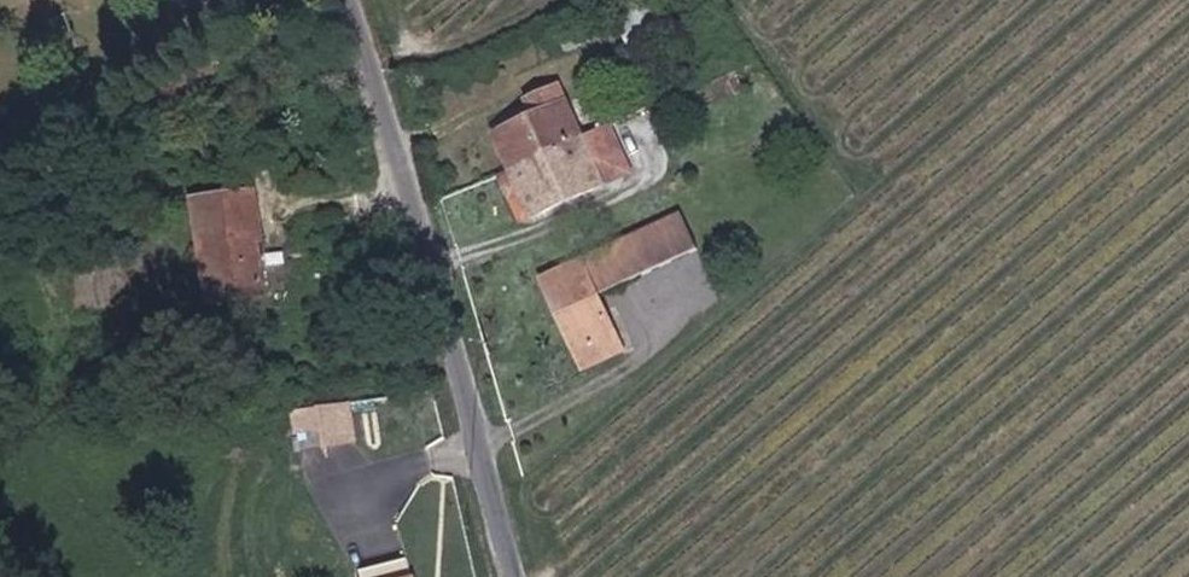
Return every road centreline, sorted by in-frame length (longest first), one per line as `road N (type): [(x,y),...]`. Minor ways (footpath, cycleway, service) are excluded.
road 1 (residential): [(519,576),(349,0)]

